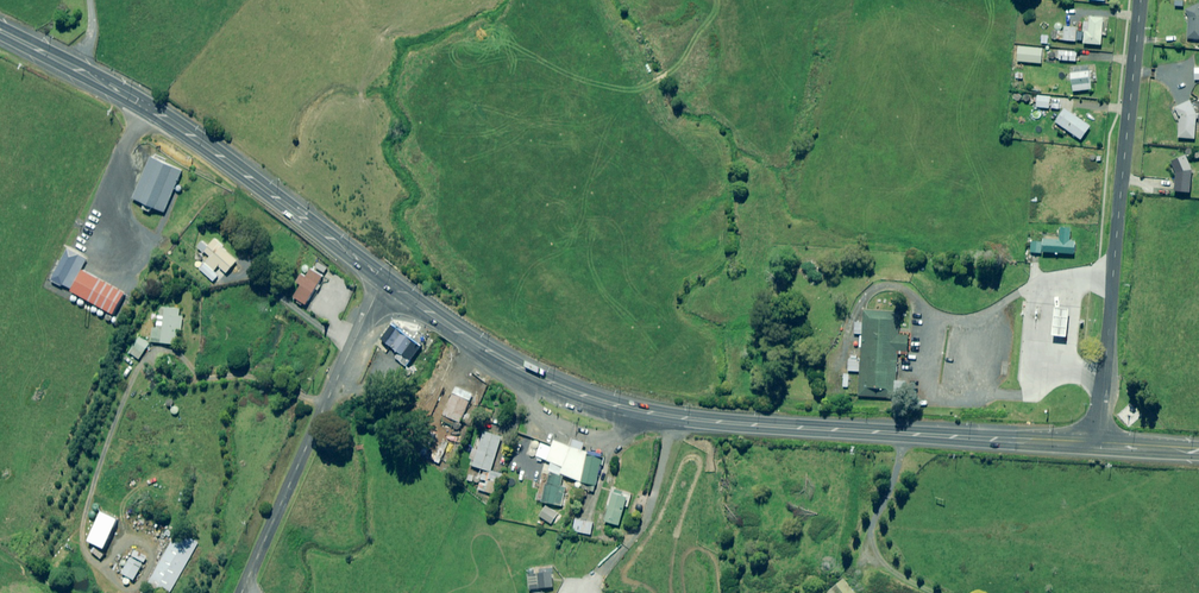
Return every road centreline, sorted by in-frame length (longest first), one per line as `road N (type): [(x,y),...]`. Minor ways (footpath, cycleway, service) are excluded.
road 1 (trunk): [(383,281),(521,369),(647,414),(1093,442)]
road 2 (trunk): [(0,31),(145,106),(383,281)]
road 3 (unclassified): [(1142,0),(1093,442)]
road 4 (unclassified): [(242,592),(383,281)]

